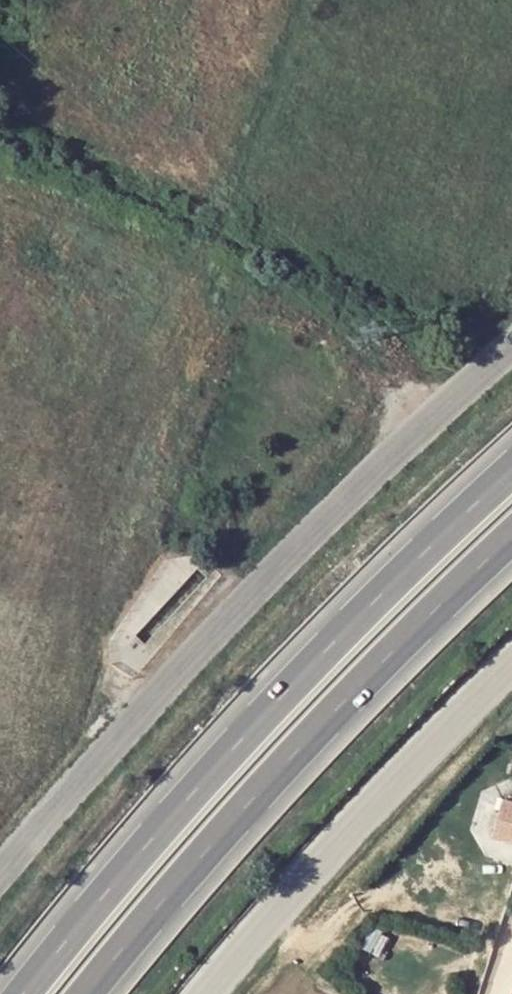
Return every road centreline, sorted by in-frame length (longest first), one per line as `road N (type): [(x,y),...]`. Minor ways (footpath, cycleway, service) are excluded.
road 1 (tertiary): [(511,352),(284,563),(100,752),(0,868)]
road 2 (trunk): [(511,476),(375,604),(24,993)]
road 3 (trunk): [(79,993),(121,941),(511,531)]
road 4 (track): [(0,186),(145,265),(204,270),(336,336),(437,423)]
road 5 (tertiary): [(511,666),(207,993)]

